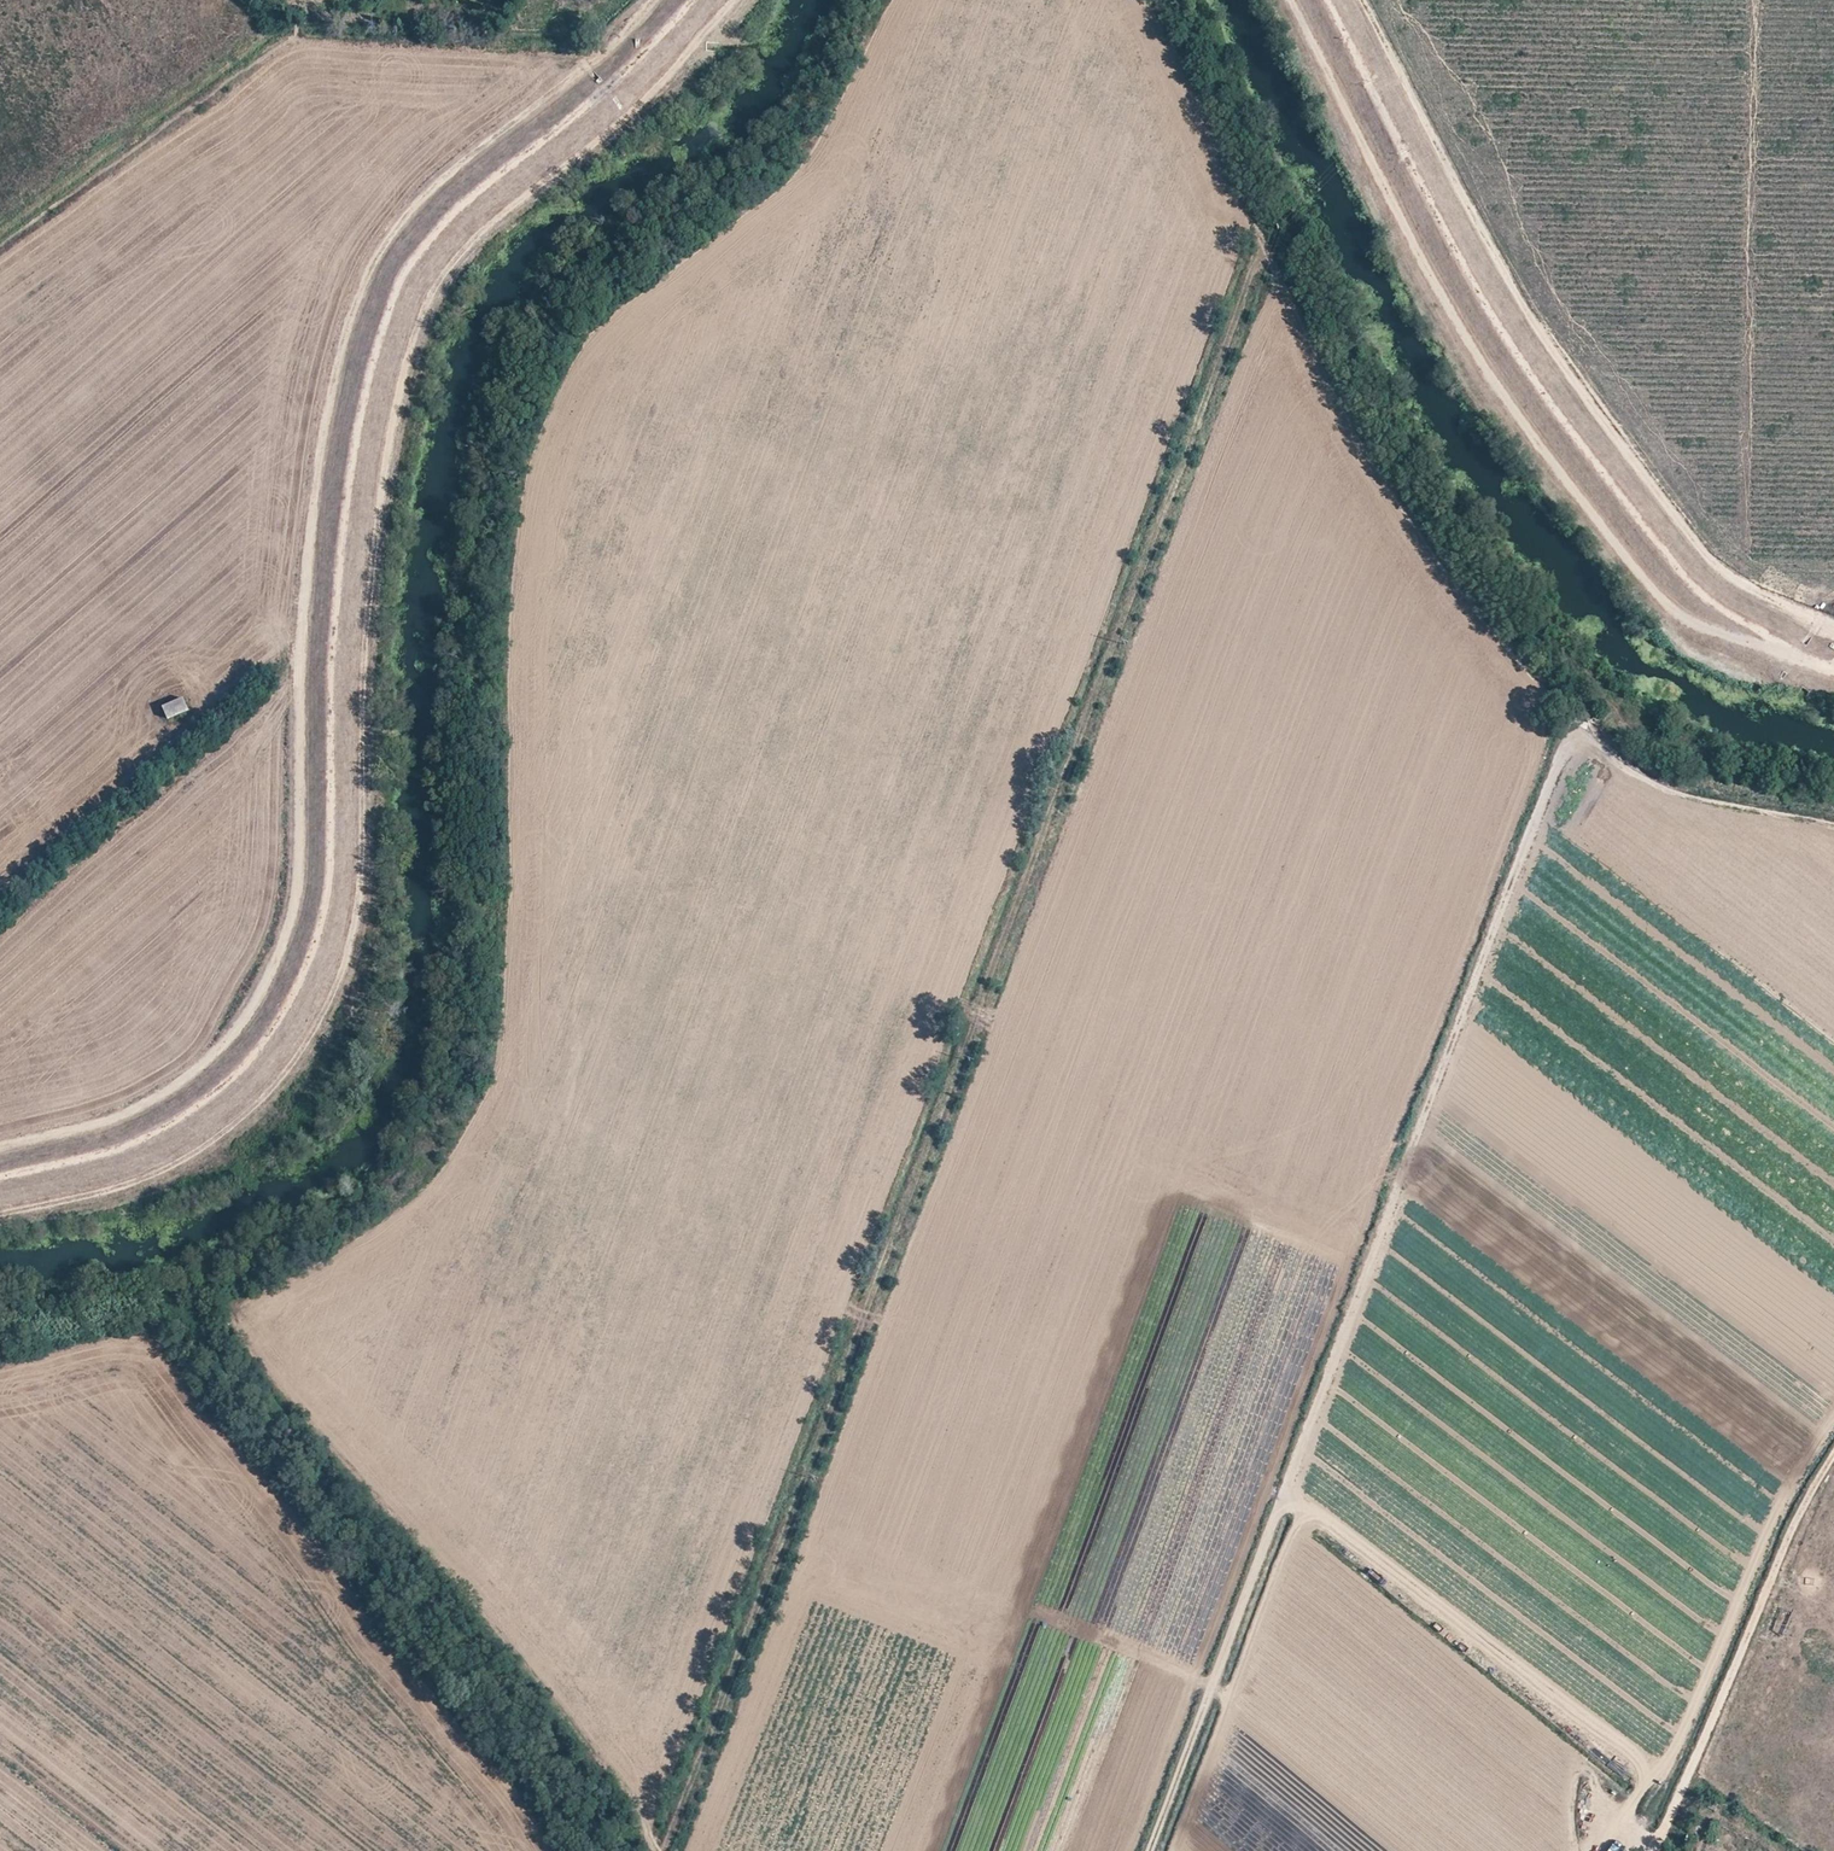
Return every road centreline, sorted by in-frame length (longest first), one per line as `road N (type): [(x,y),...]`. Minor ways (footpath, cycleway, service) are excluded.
road 1 (track): [(1833,1458),(1655,1850)]

